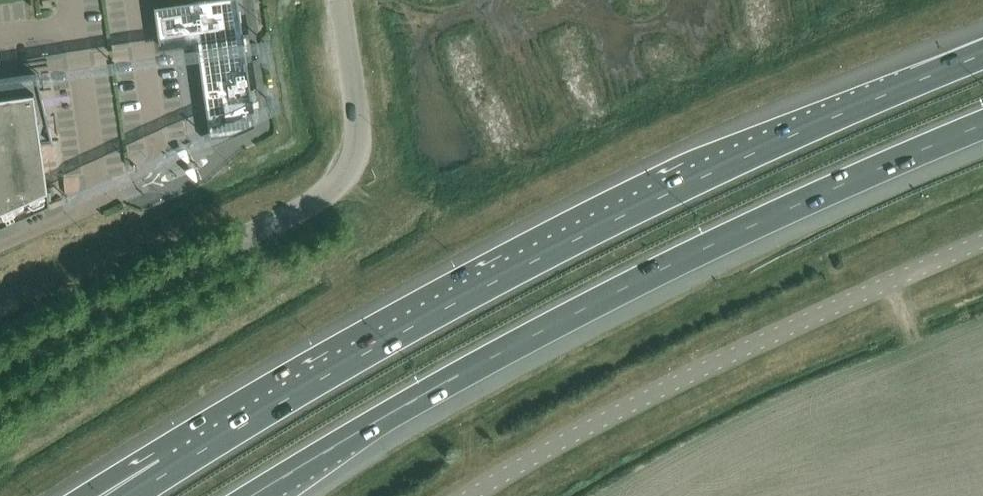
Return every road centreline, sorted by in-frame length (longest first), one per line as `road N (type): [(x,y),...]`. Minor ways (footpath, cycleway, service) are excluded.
road 1 (motorway): [(982,56),(525,262),(179,464)]
road 2 (motorway): [(254,495),(721,237),(982,124)]
road 3 (unclassified): [(0,362),(312,202),(344,175),(357,120),(339,0)]
road 4 (unclassified): [(474,495),(778,330),(982,242)]
road 5 (track): [(552,495),(706,409),(982,291)]

